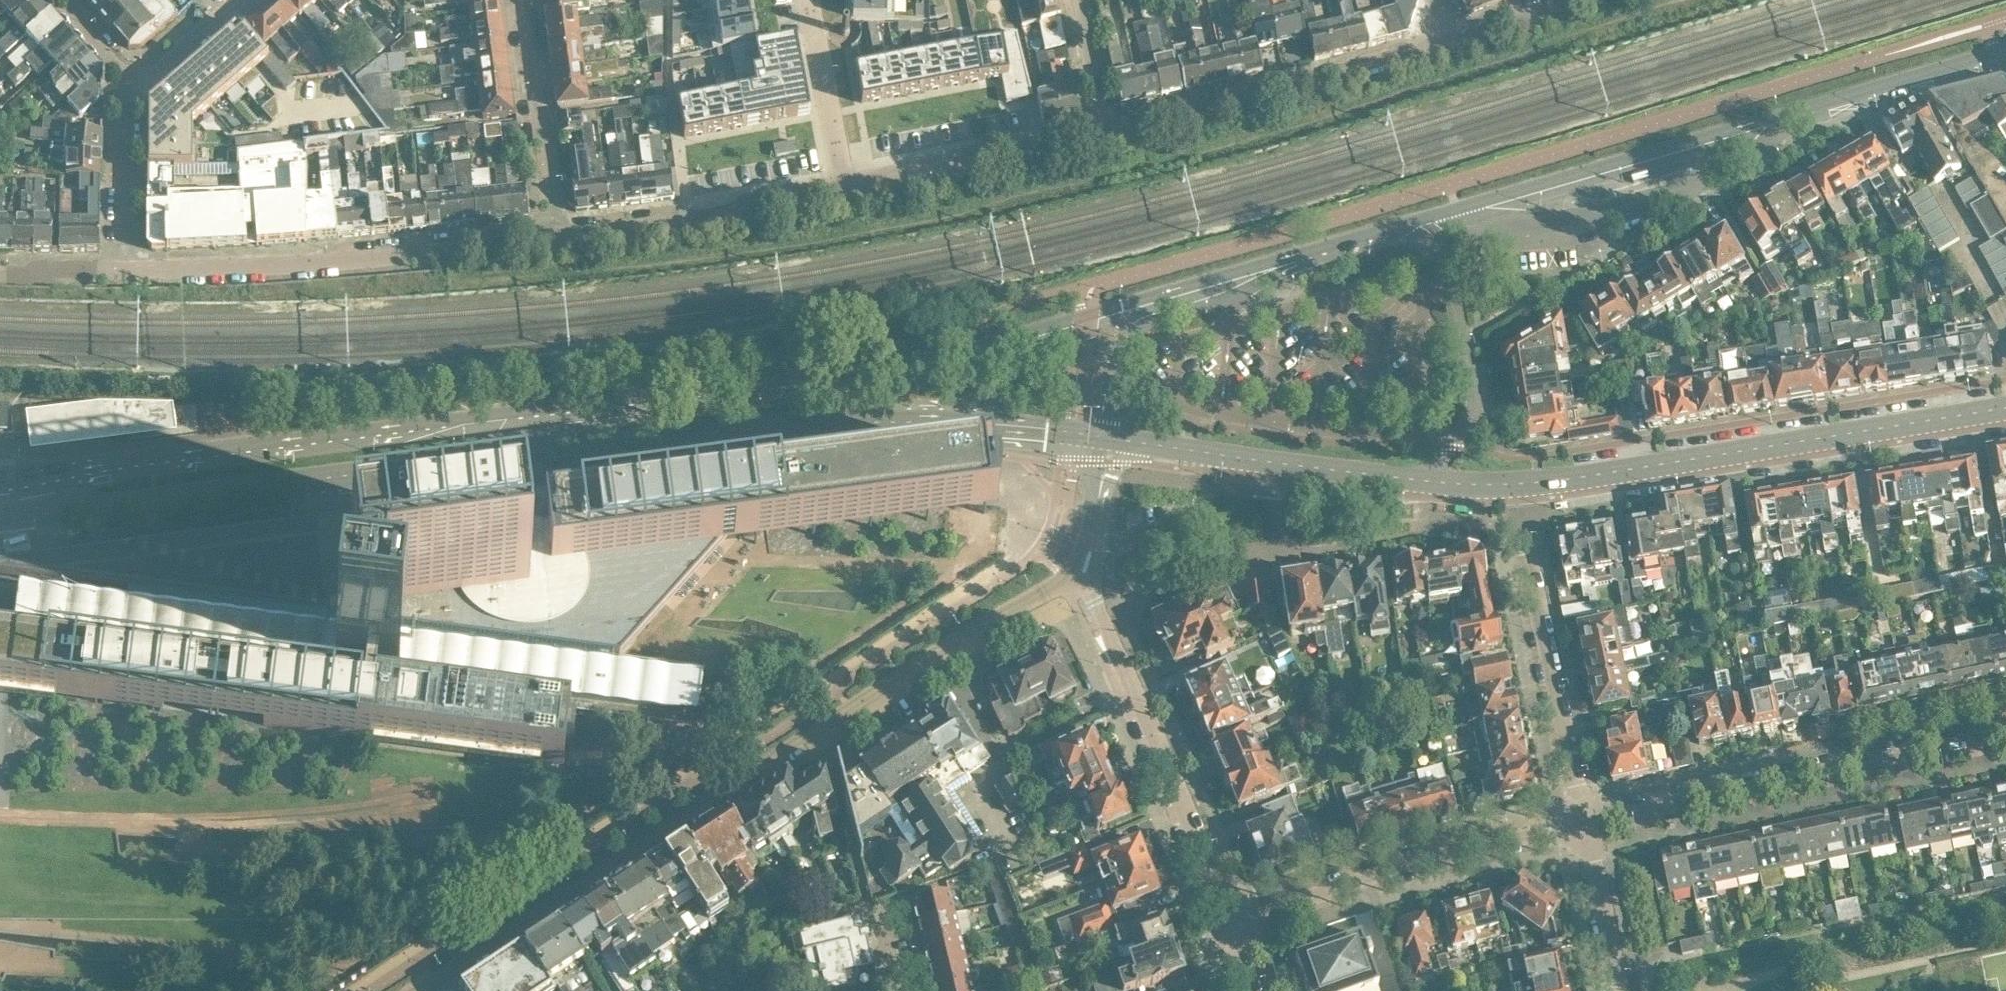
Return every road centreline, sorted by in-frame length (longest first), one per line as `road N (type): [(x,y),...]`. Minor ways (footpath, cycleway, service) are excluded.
road 1 (residential): [(1079,572),(435,990)]
road 2 (tertiary): [(977,350),(863,374),(454,425)]
road 3 (tertiary): [(459,463),(781,423),(971,427)]
road 4 (tertiary): [(1512,484),(2005,404)]
road 5 (tertiary): [(0,519),(459,463)]
road 6 (tertiary): [(454,425),(0,481)]
road 7 (residential): [(121,274),(421,255),(559,235)]
road 8 (residential): [(2005,737),(1582,824)]
road 9 (residential): [(1232,931),(1079,572)]
road 10 (residential): [(1582,824),(1409,867),(1232,931)]
road 11 (residential): [(1105,129),(1455,39)]
road 12 (residential): [(1785,118),(1751,155),(1698,184),(1590,220),(1528,227),(1462,213)]
road 13 (residential): [(1512,484),(1582,824)]
road 14 (tertiary): [(1785,118),(1462,213)]
road 15 (tertiary): [(1097,440),(1430,482)]
road 16 (residential): [(559,235),(839,183)]
road 17 (residential): [(1430,482),(1465,418),(1469,371),(1438,252),(1411,226)]
road 18 (residential): [(839,183),(1105,129)]
road 19 (residential): [(559,235),(521,0)]
road 20 (tertiary): [(1411,226),(1189,294)]
road 21 (tertiary): [(2005,54),(1785,118)]
road 22 (tertiary): [(1189,294),(977,350)]
road 23 (residential): [(121,274),(129,98),(140,86)]
road 24 (residential): [(806,0),(839,183)]
road 25 (unclassified): [(1189,294),(1141,329),(1107,368),(1097,440)]
road 26 (residential): [(1621,990),(1582,824)]
road 27 (residential): [(1079,572),(1092,540),(1097,440)]
road 28 (residential): [(1077,0),(1105,129)]
road 29 (unclassified): [(140,86),(238,0)]
road 30 (tertiary): [(971,427),(1097,440)]
road 31 (residential): [(1455,39),(1573,0)]
road 32 (residential): [(0,272),(121,274)]

